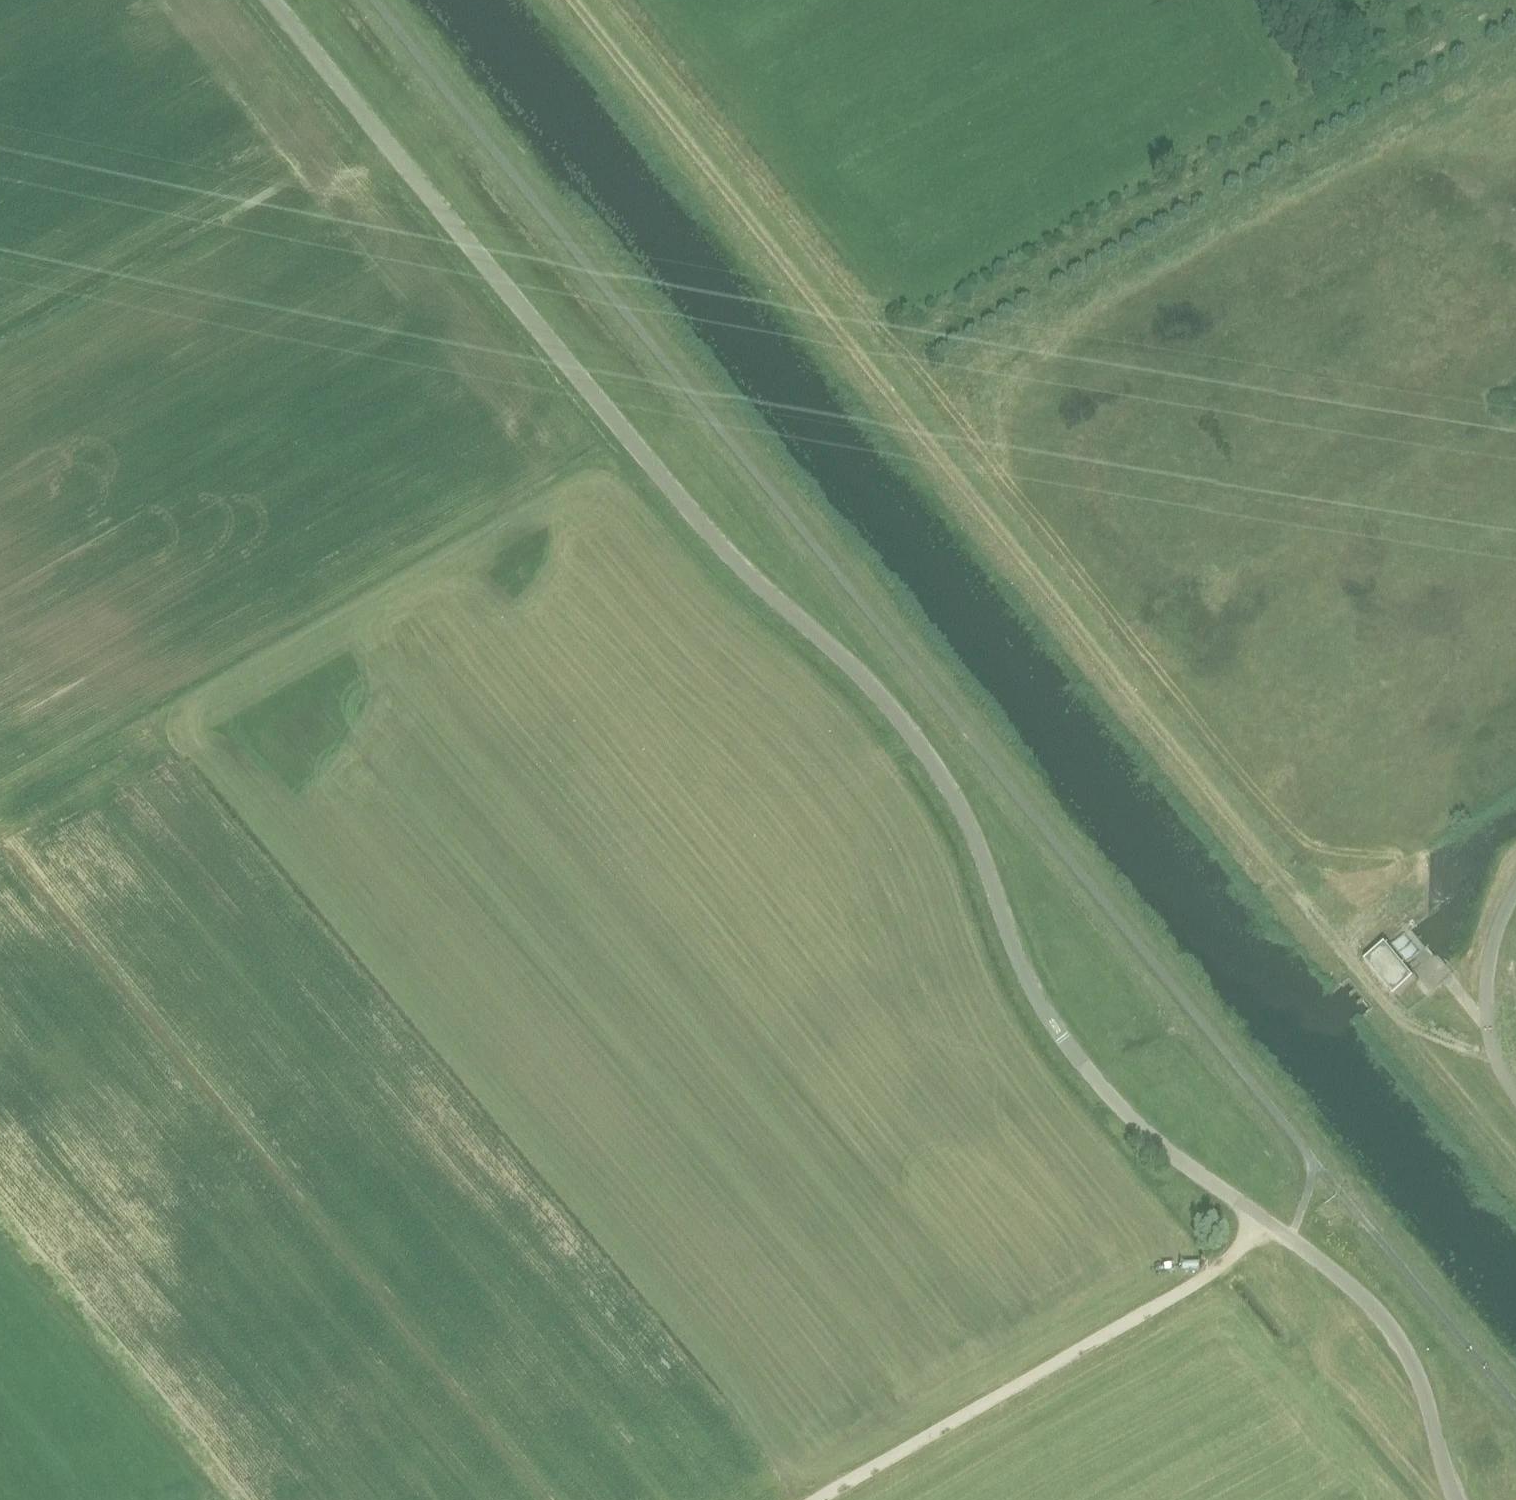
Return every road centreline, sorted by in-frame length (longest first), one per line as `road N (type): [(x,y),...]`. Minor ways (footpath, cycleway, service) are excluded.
road 1 (unclassified): [(1458,1499),(1424,1383),(1382,1315),(1162,1150),(1087,1070),(1034,997),(969,825),(929,755),(859,672),(721,549),(275,0)]
road 2 (track): [(1495,1057),(1405,1021),(1343,953),(573,0)]
road 3 (unclassified): [(1515,1097),(1495,1057),(1484,1005),(1492,947),(1515,890)]

